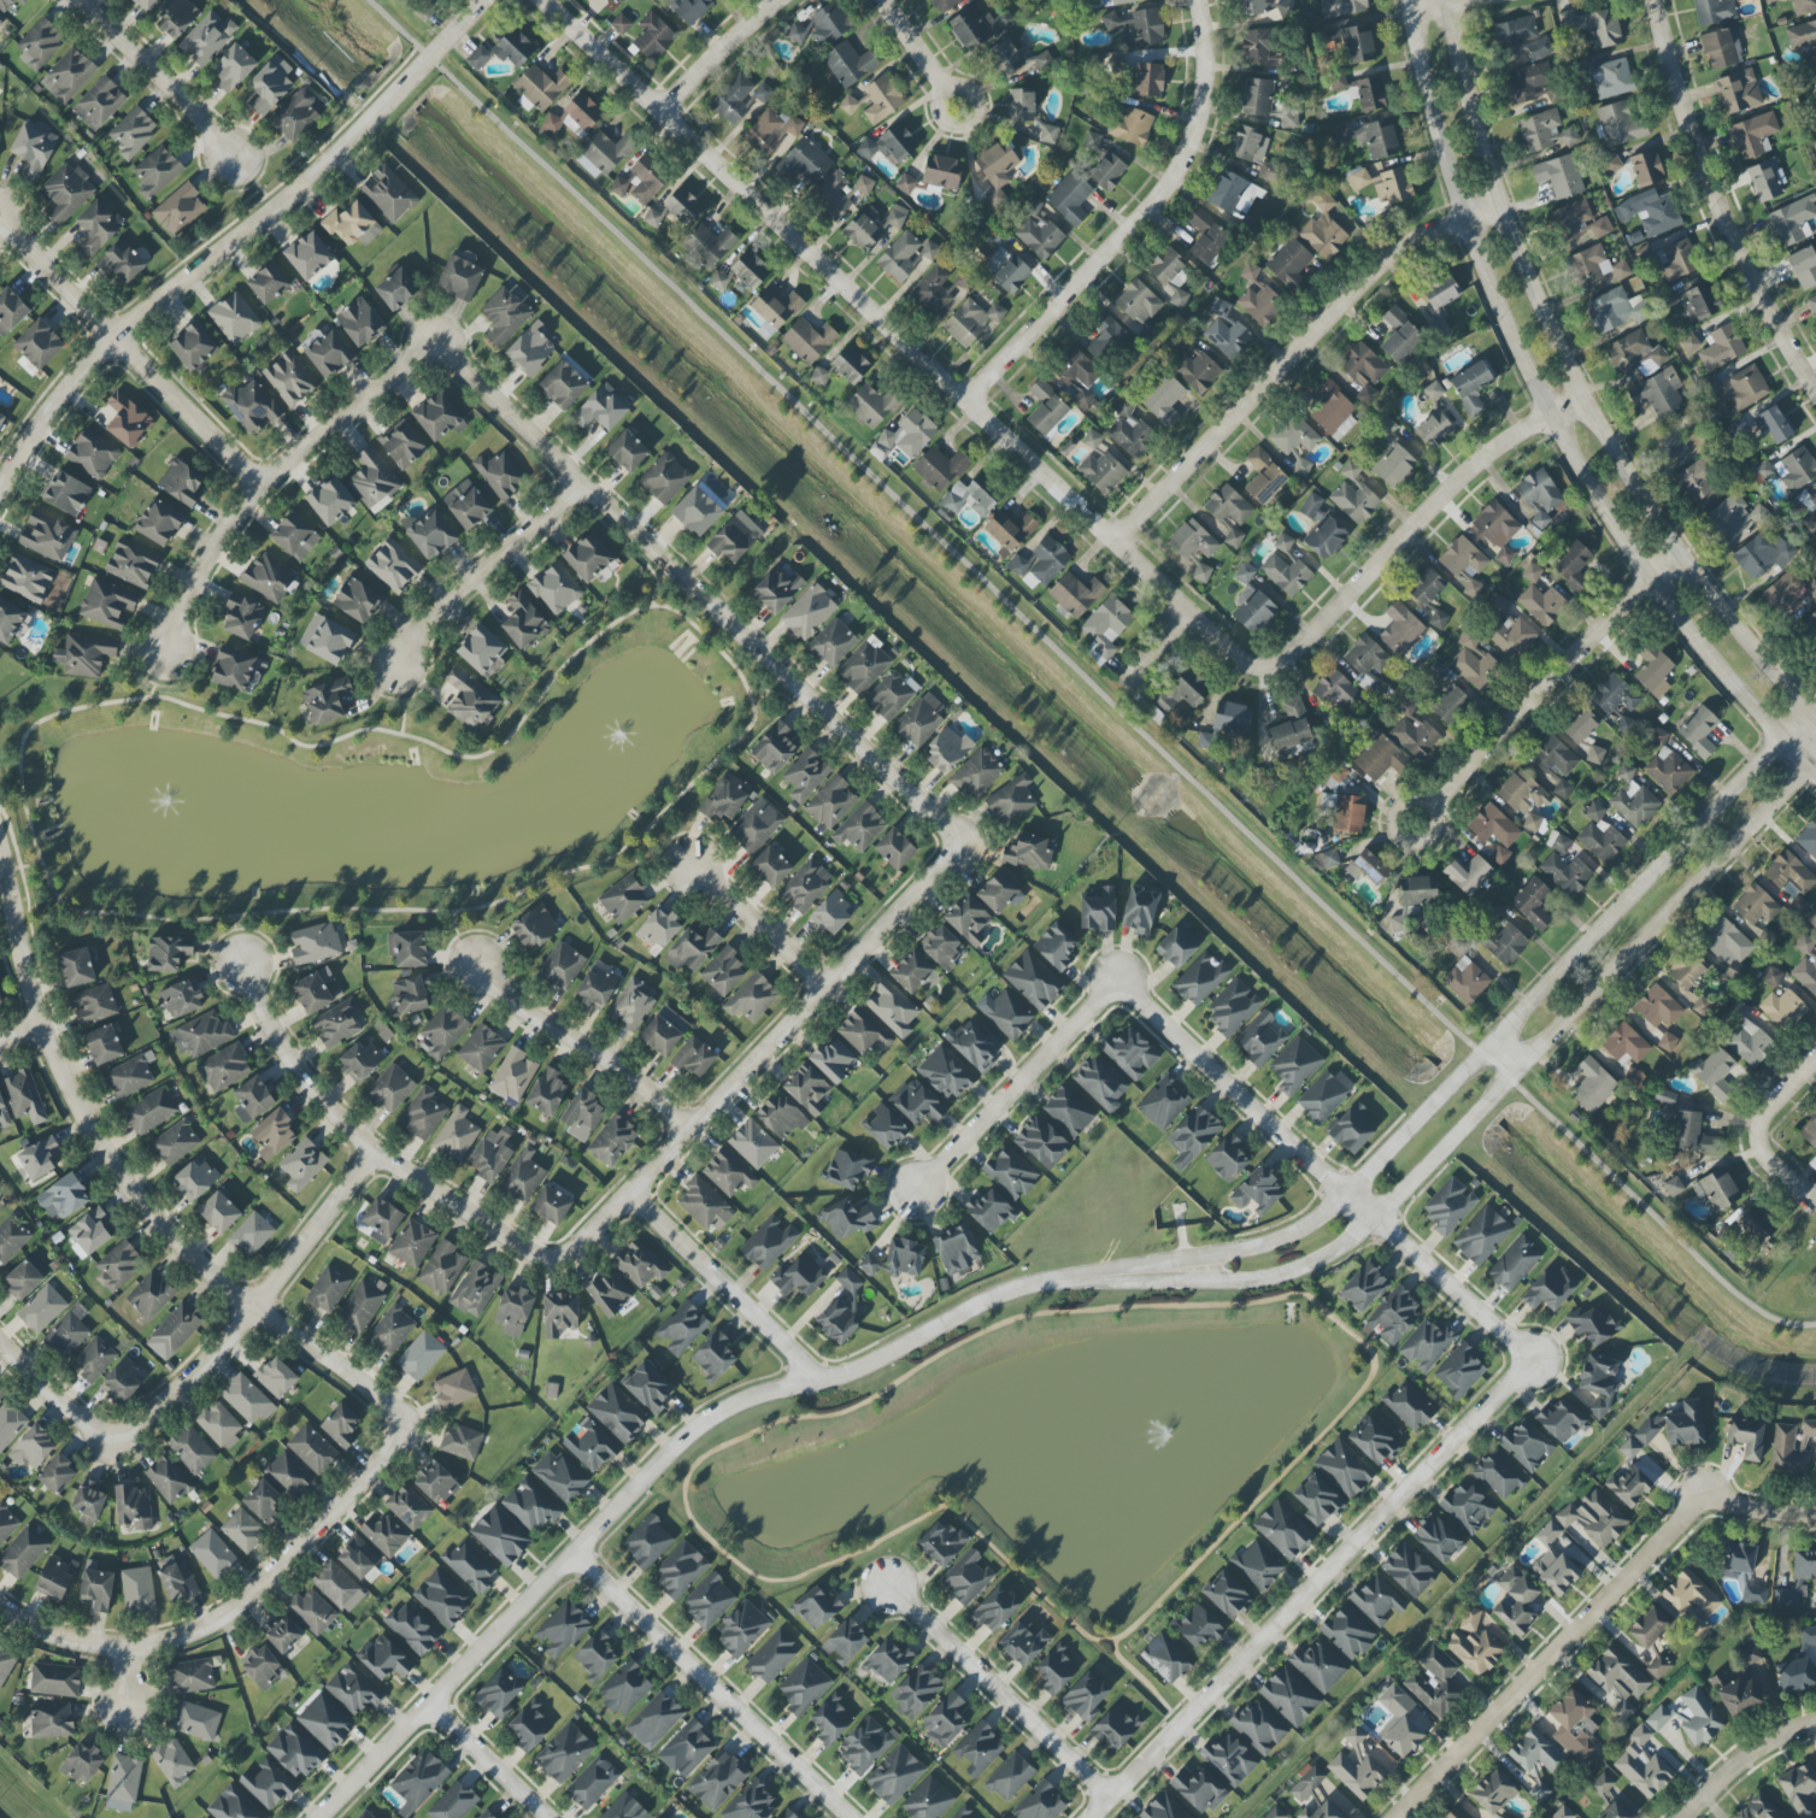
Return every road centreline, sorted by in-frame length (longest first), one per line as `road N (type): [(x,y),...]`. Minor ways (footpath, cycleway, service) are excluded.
road 1 (residential): [(546,0),(1236,658),(1271,669)]
road 2 (residential): [(1802,708),(1352,1195),(1309,1228),(1241,1251),(1062,1279)]
road 3 (residential): [(1062,1279),(1238,1283),(1327,1259),(1417,1182),(1815,756)]
road 4 (residential): [(323,1817),(670,1451),(711,1420),(782,1389),(852,1372),(991,1299),(1062,1279)]
road 5 (secondary): [(1408,0),(1464,222),(1546,419),(1653,584),(1815,775)]
road 6 (secondary): [(1815,723),(1682,561),(1585,402),(1501,210),(1447,0)]
road 7 (residential): [(0,846),(40,1026),(127,1183),(255,1307),(372,1392),(396,1429)]
road 8 (residential): [(436,349),(960,842)]
road 9 (residential): [(1092,1817),(1534,1361)]
road 10 (residential): [(960,842),(631,1194),(575,1248),(548,1258)]
road 11 (residential): [(1534,1361),(1117,981)]
road 12 (residential): [(1399,1817),(1721,1495),(1815,1512)]
road 13 (residential): [(0,490),(33,431),(114,337),(319,173),(372,118)]
road 14 (residential): [(1118,542),(1387,259),(1501,210)]
road 15 (residential): [(970,402),(1159,205),(1203,129),(1213,60),(1204,0)]
road 16 (residential): [(548,1258),(372,1153),(300,1075),(241,963)]
road 17 (residential): [(1656,0),(1723,218),(1815,392)]
road 18 (residential): [(1271,669),(1452,486),(1546,419),(1585,402)]
road 19 (residential): [(436,349),(380,382),(261,484),(198,567),(168,651)]
road 20 (residential): [(372,1153),(255,1307),(157,1411),(116,1438)]
road 21 (residential): [(850,1817),(572,1554)]
road 22 (residential): [(0,221),(261,484)]
road 23 (residential): [(125,1651),(219,1619),(254,1593),(392,1448),(396,1429)]
road 24 (residential): [(1434,801),(1653,584)]
road 25 (residential): [(892,1588),(1111,1799)]
road 26 (residential): [(1117,981),(912,1194)]
road 27 (residential): [(822,1381),(631,1194)]
road 28 (residential): [(689,1126),(592,1043),(478,971)]
road 29 (residential): [(578,487),(396,665)]
road 30 (residential): [(236,157),(77,0)]
road 31 (residential): [(0,1607),(59,1637),(125,1651),(128,1705)]
road 32 (residential): [(821,987),(688,866)]
road 33 (residential): [(1684,1817),(1763,1736),(1815,1718)]
road 34 (residential): [(664,112),(789,0)]
road 35 (residential): [(543,1817),(429,1710)]
road 36 (residential): [(1391,825),(1392,808),(1411,794),(1428,796),(1441,817),(1423,843),(1406,843),(1391,825)]
road 37 (residential): [(116,1438),(89,1429),(0,1344)]
road 38 (residential): [(982,107),(978,93),(959,83),(936,100),(938,116),(956,129),(977,122),(982,107)]

